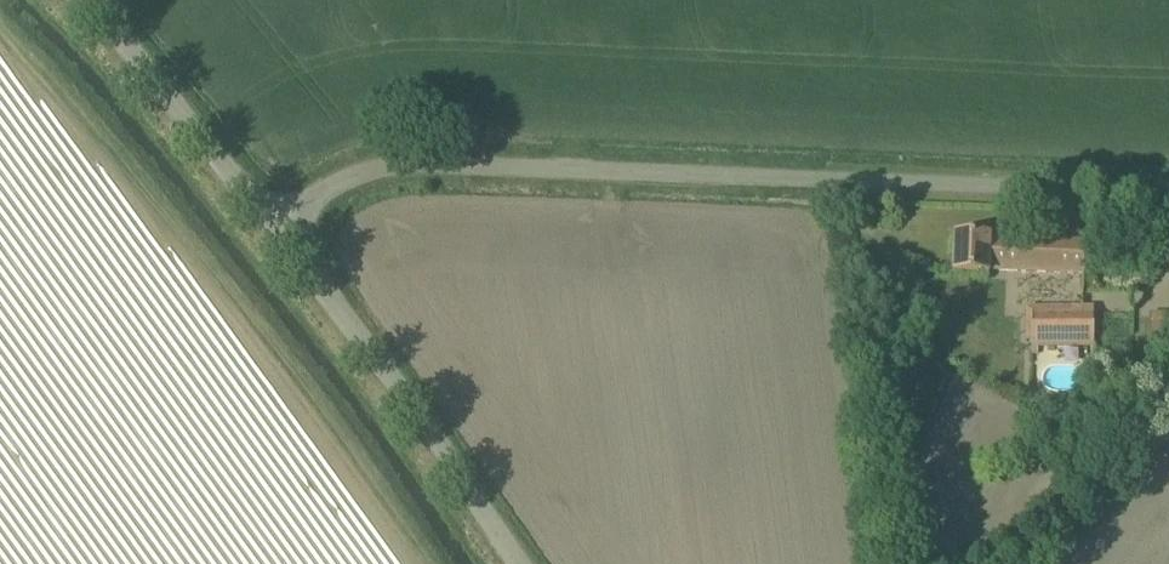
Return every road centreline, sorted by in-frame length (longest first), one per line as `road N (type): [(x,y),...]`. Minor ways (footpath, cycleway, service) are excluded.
road 1 (unclassified): [(1168,176),(381,158),(334,175),(270,224)]
road 2 (unclassified): [(512,563),(270,224)]
road 3 (unclassified): [(270,224),(127,30),(91,0)]

